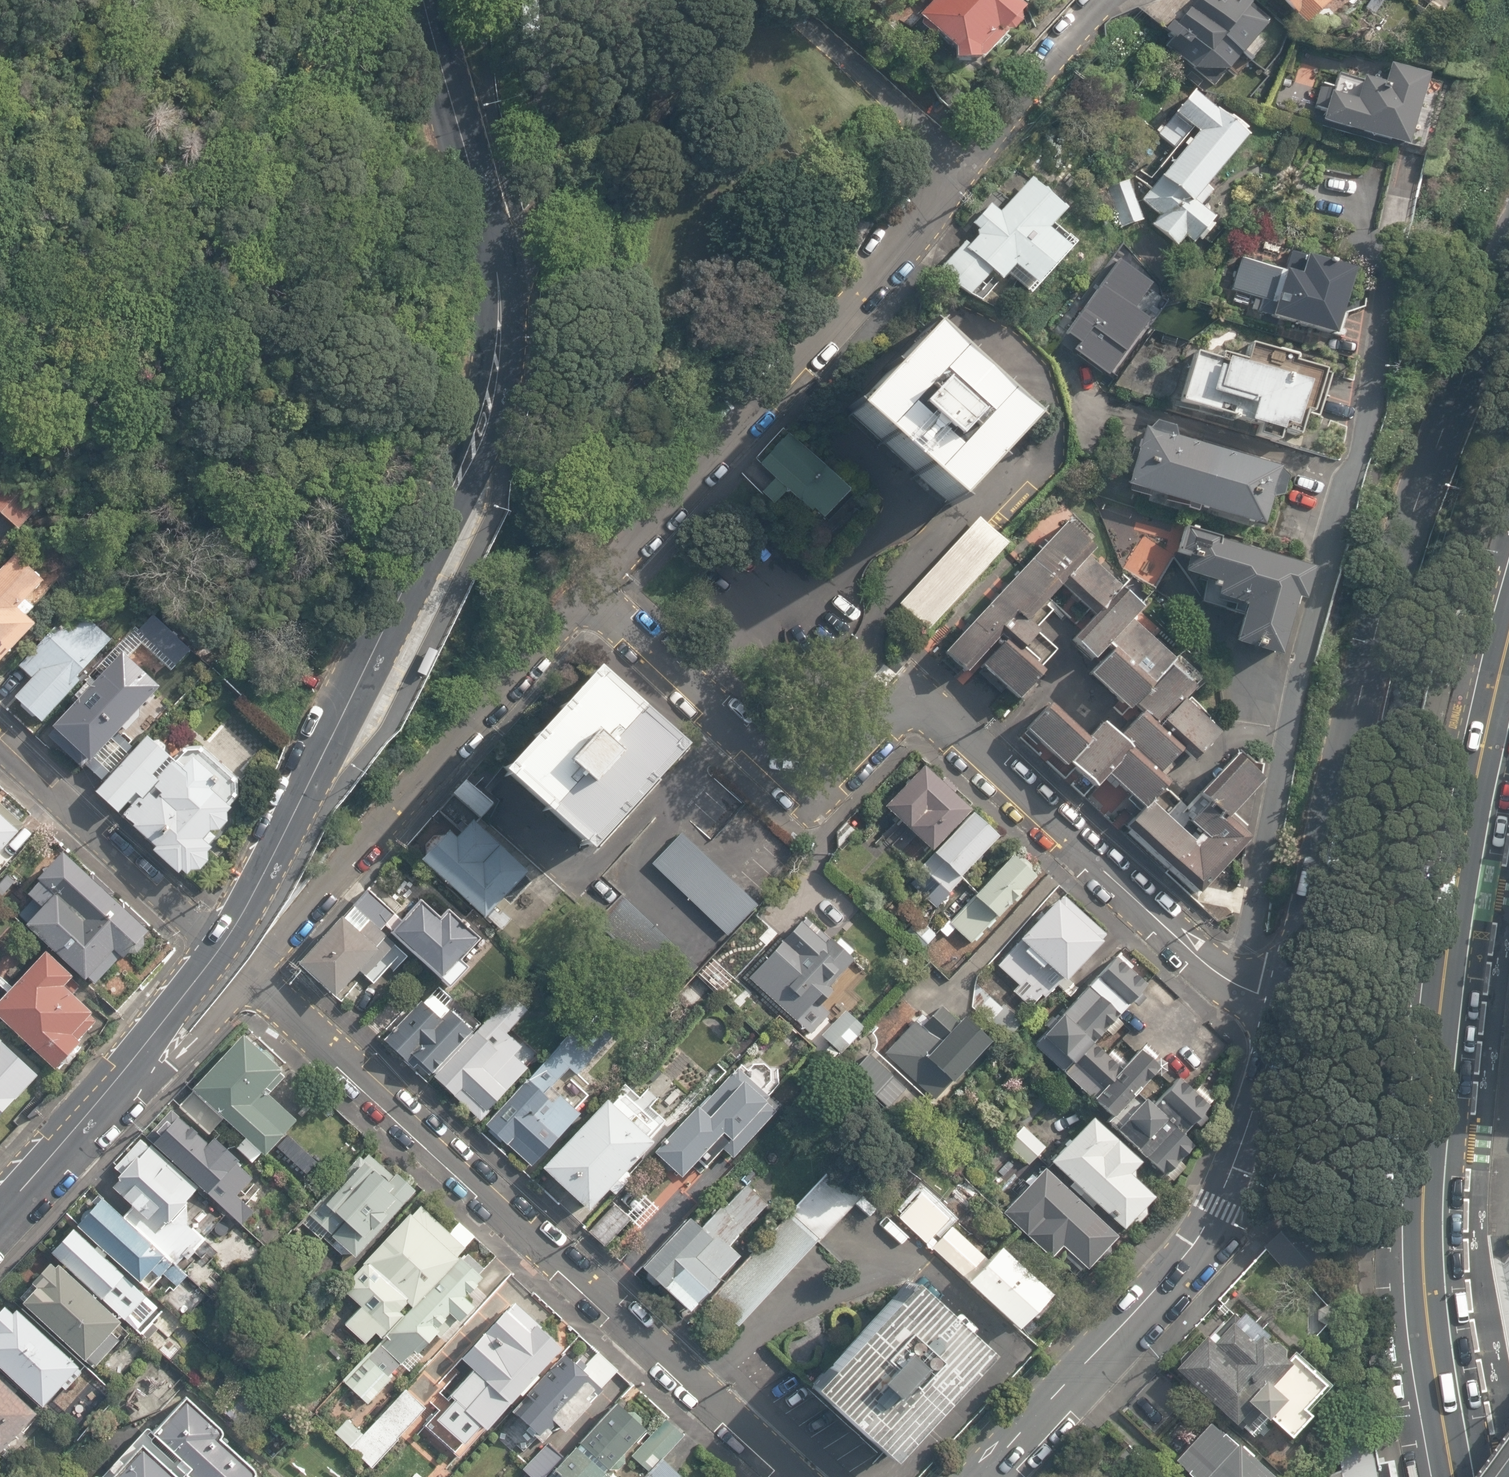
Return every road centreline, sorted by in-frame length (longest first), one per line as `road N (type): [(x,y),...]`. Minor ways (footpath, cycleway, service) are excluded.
road 1 (residential): [(1281,1020),(1190,951),(919,709),(884,713),(831,771),(798,775),(599,592)]
road 2 (secondary): [(1451,1476),(1426,1320),(1422,1213),(1455,892),(1508,632)]
road 3 (secondary): [(1508,260),(1383,601),(1281,1020)]
road 4 (tertiary): [(493,239),(500,286),(468,473),(397,635),(223,941)]
road 5 (residential): [(254,977),(788,1476)]
road 6 (residential): [(955,167),(877,284),(599,592)]
road 7 (secondary): [(1281,1020),(1232,1173),(1193,1246),(991,1476)]
road 8 (residential): [(599,592),(254,977)]
road 9 (residential): [(223,941),(0,741)]
road 10 (residential): [(563,0),(560,157),(532,209),(493,239)]
road 11 (tertiary): [(424,0),(493,239)]
road 12 (residential): [(955,167),(1117,0)]
road 13 (residential): [(955,167),(834,44),(810,0)]
road 14 (tertiary): [(124,1085),(0,1219)]
road 15 (tertiary): [(223,941),(124,1085)]
road 16 (residential): [(254,977),(176,1060),(124,1085)]

